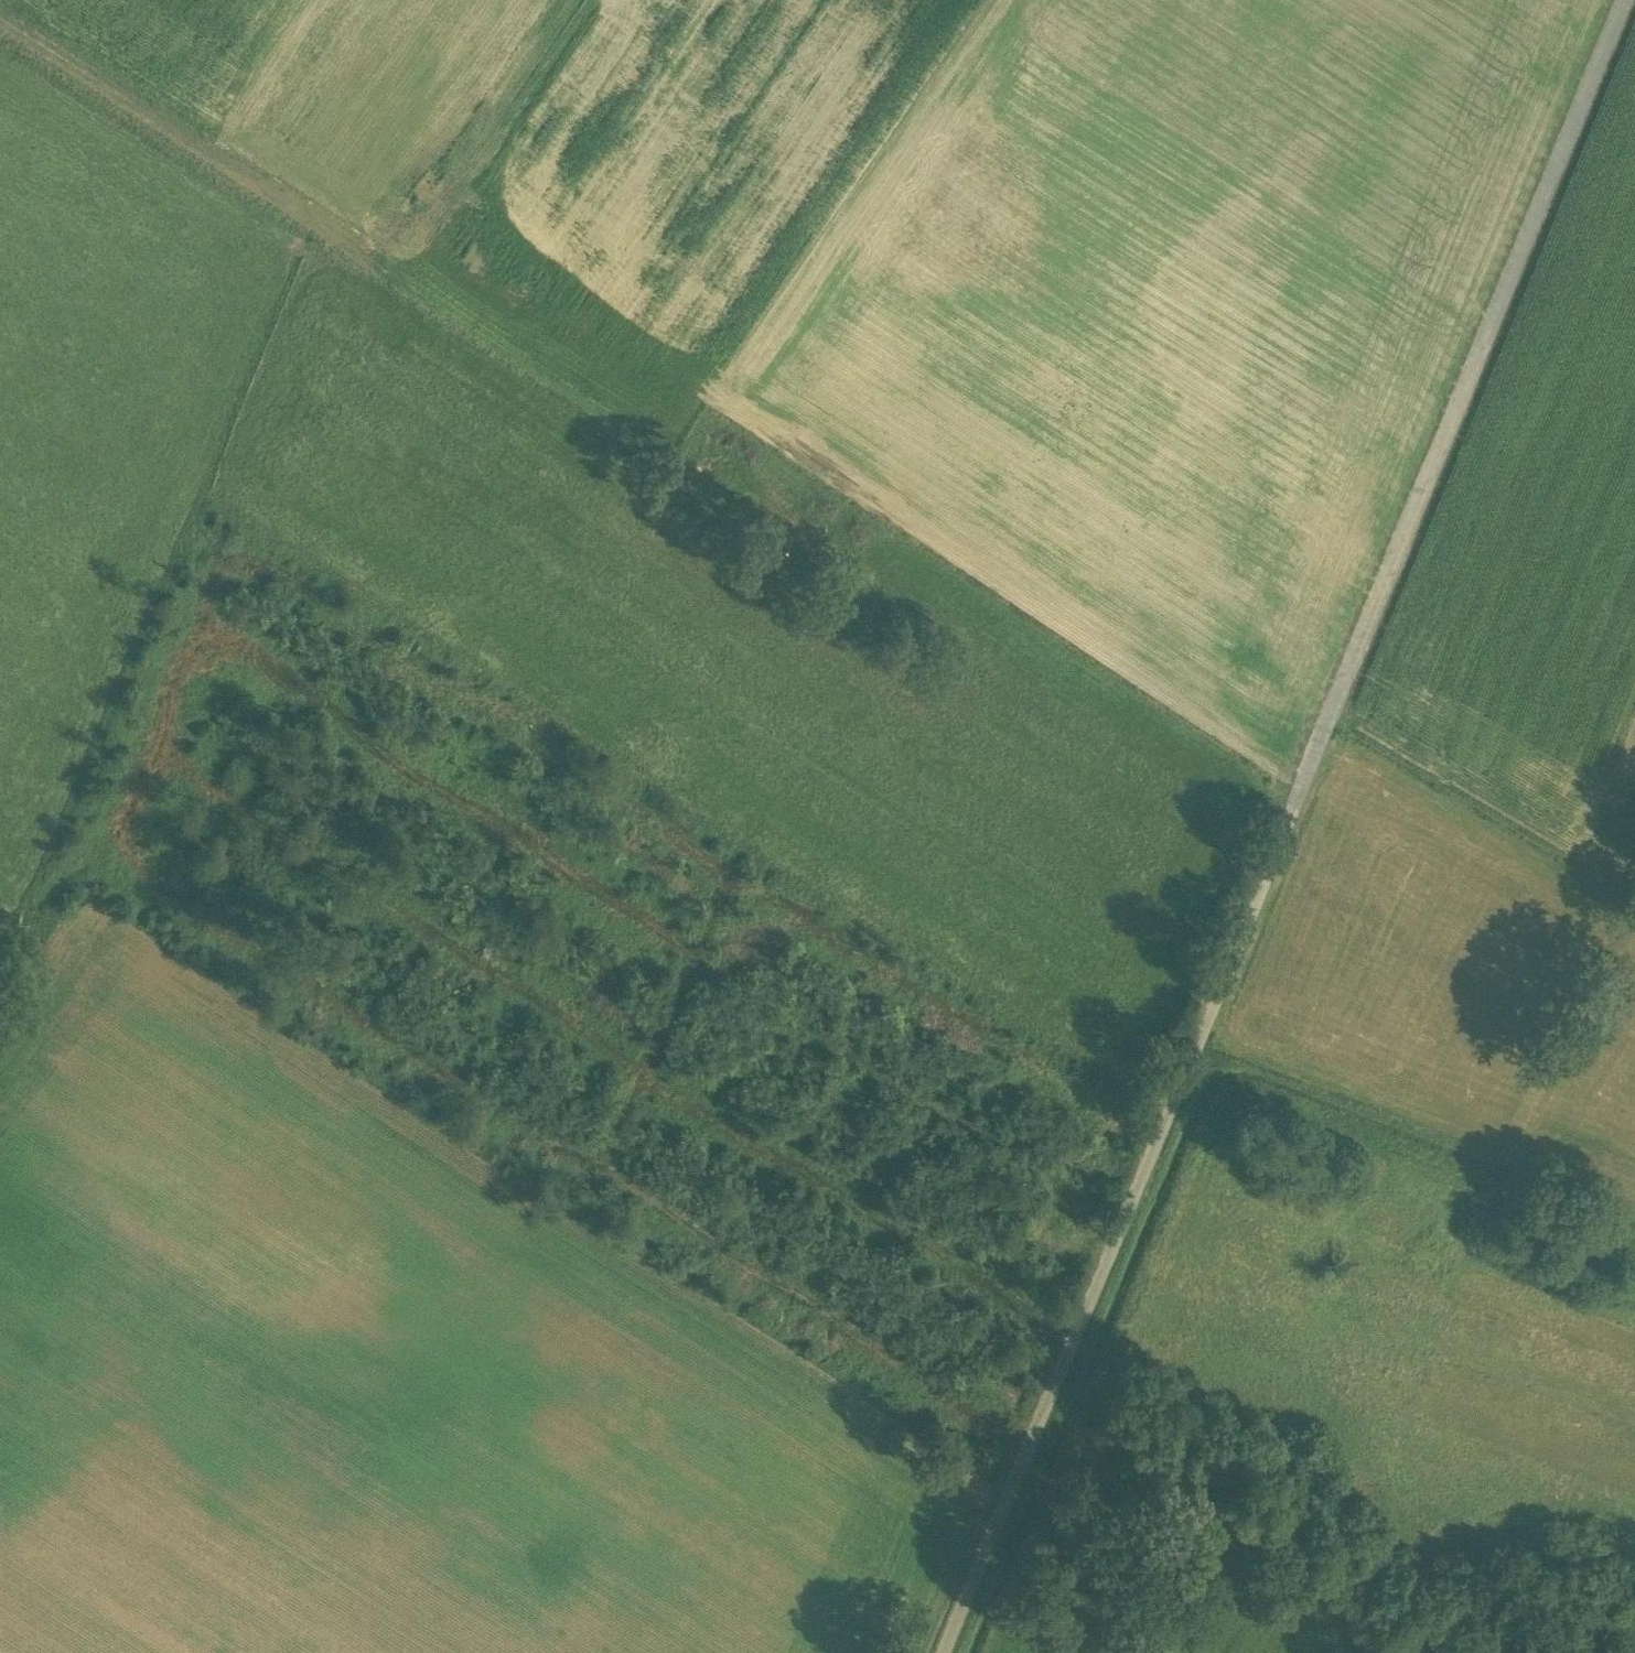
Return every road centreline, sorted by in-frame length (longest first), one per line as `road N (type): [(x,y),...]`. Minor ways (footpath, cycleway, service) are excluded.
road 1 (track): [(921,1652),(963,1537),(1621,0)]

